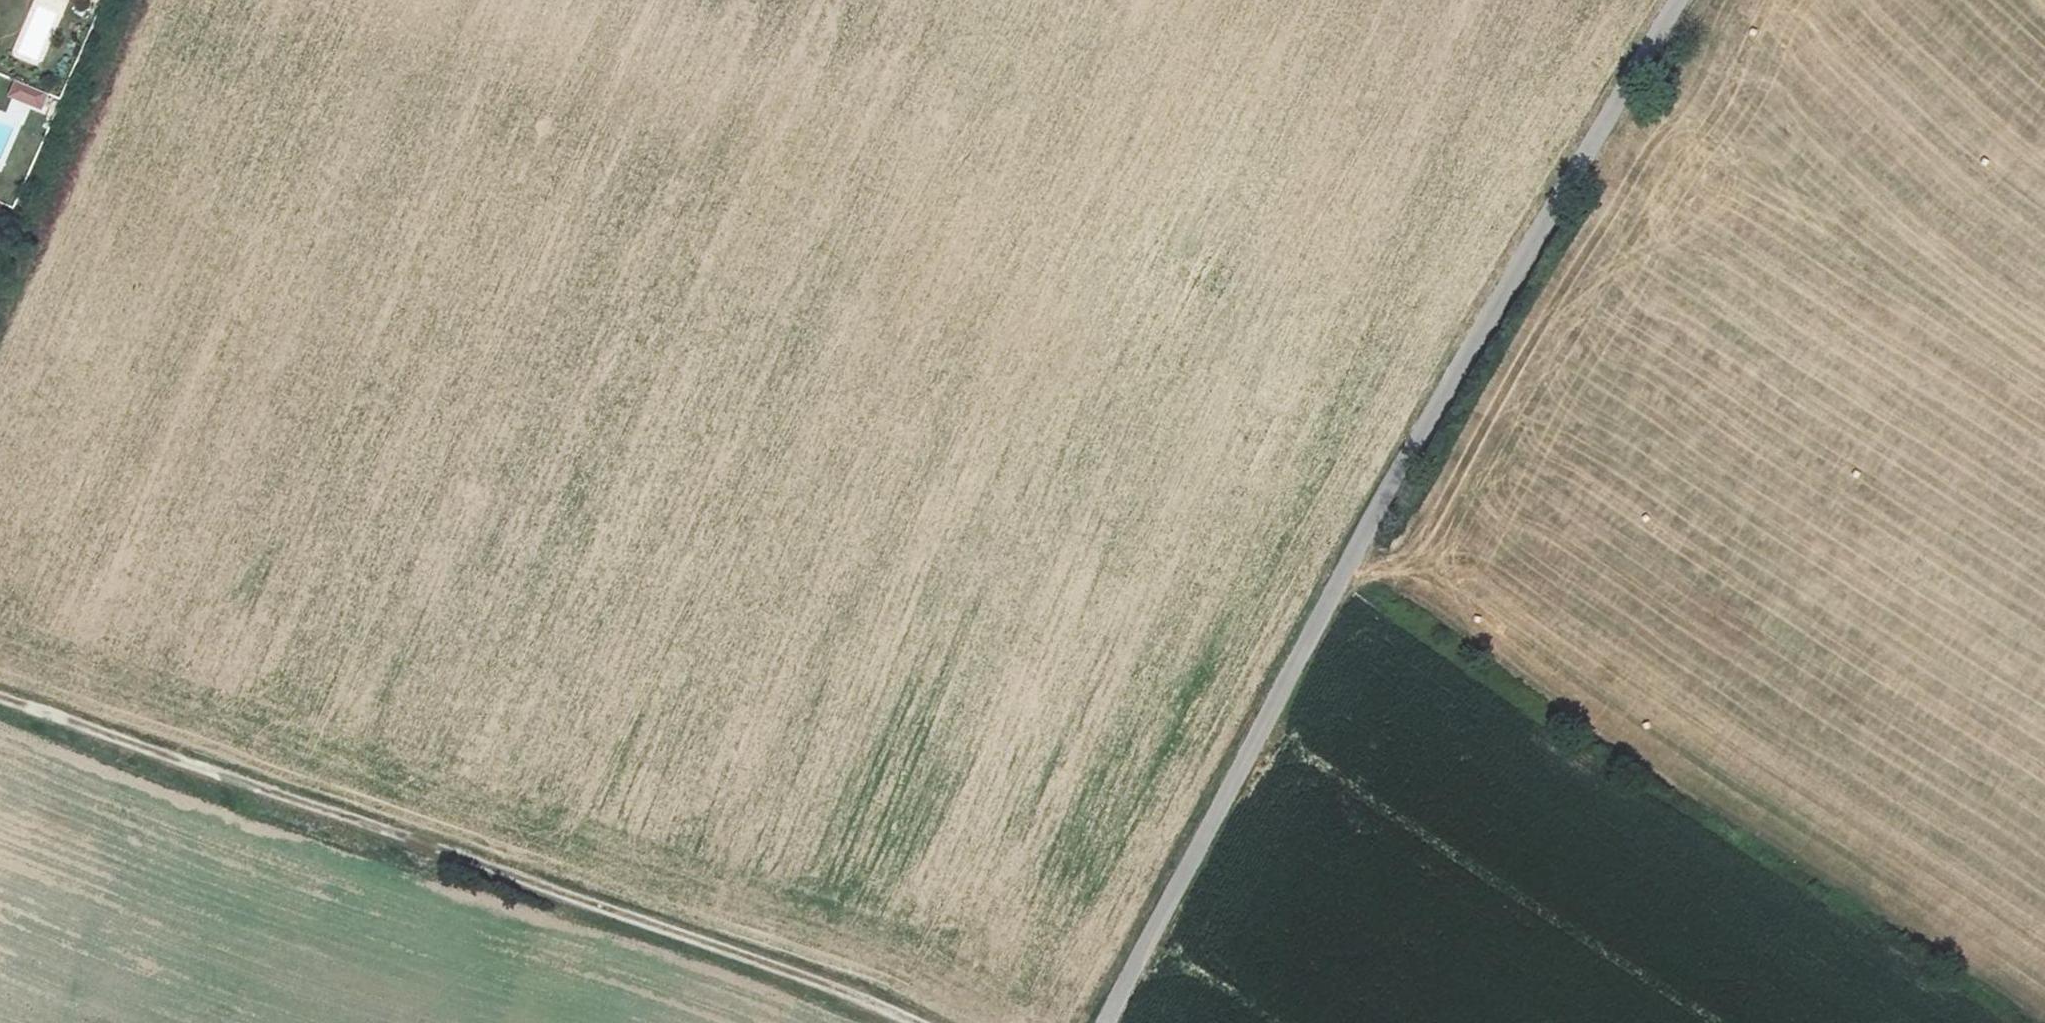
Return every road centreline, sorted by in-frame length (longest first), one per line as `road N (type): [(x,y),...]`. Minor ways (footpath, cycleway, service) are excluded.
road 1 (residential): [(1114,1022),(1387,502),(1690,0)]
road 2 (track): [(899,1022),(818,987),(430,860),(0,704)]

